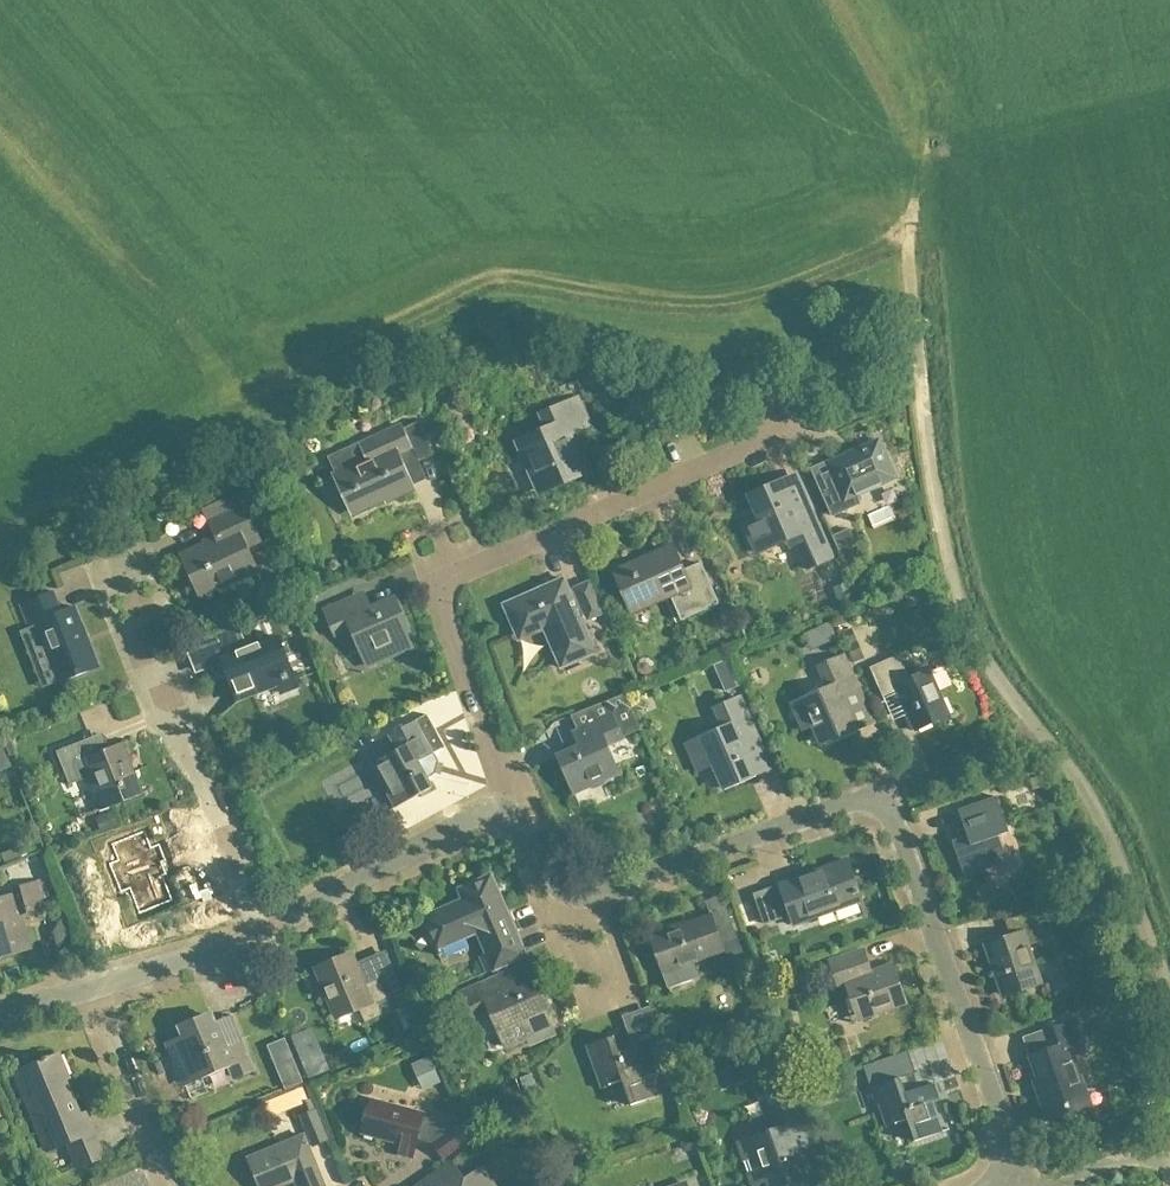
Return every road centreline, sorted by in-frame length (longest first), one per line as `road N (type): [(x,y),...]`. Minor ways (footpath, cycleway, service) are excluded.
road 1 (residential): [(1013,1177),(1015,1149),(891,807),(857,802),(591,898),(569,894),(552,879),(527,832),(505,814)]
road 2 (unclassified): [(1169,998),(1100,813),(991,678),(961,604),(915,330)]
road 3 (residential): [(505,814),(442,620),(444,592),(464,574),(750,447),(784,407)]
road 4 (residential): [(263,935),(108,569)]
road 5 (residential): [(505,814),(476,818),(263,935)]
road 6 (track): [(915,330),(909,228),(925,93)]
road 7 (residential): [(169,1185),(87,992)]
road 8 (residential): [(263,935),(87,992)]

